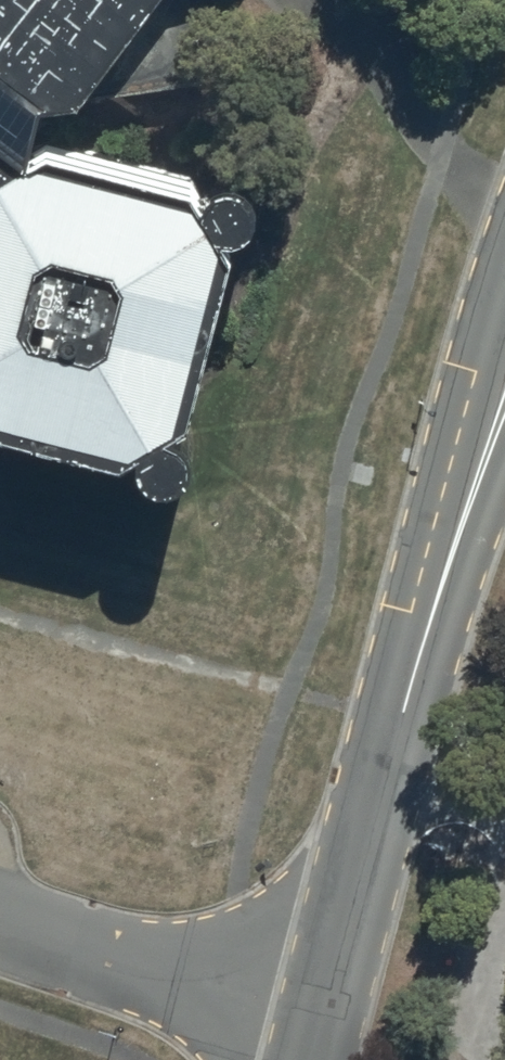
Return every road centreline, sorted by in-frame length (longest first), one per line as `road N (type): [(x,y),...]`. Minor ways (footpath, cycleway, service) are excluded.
road 1 (unclassified): [(304,1033),(470,481)]
road 2 (residential): [(304,1033),(0,931)]
road 3 (unclassified): [(470,481),(504,341)]

